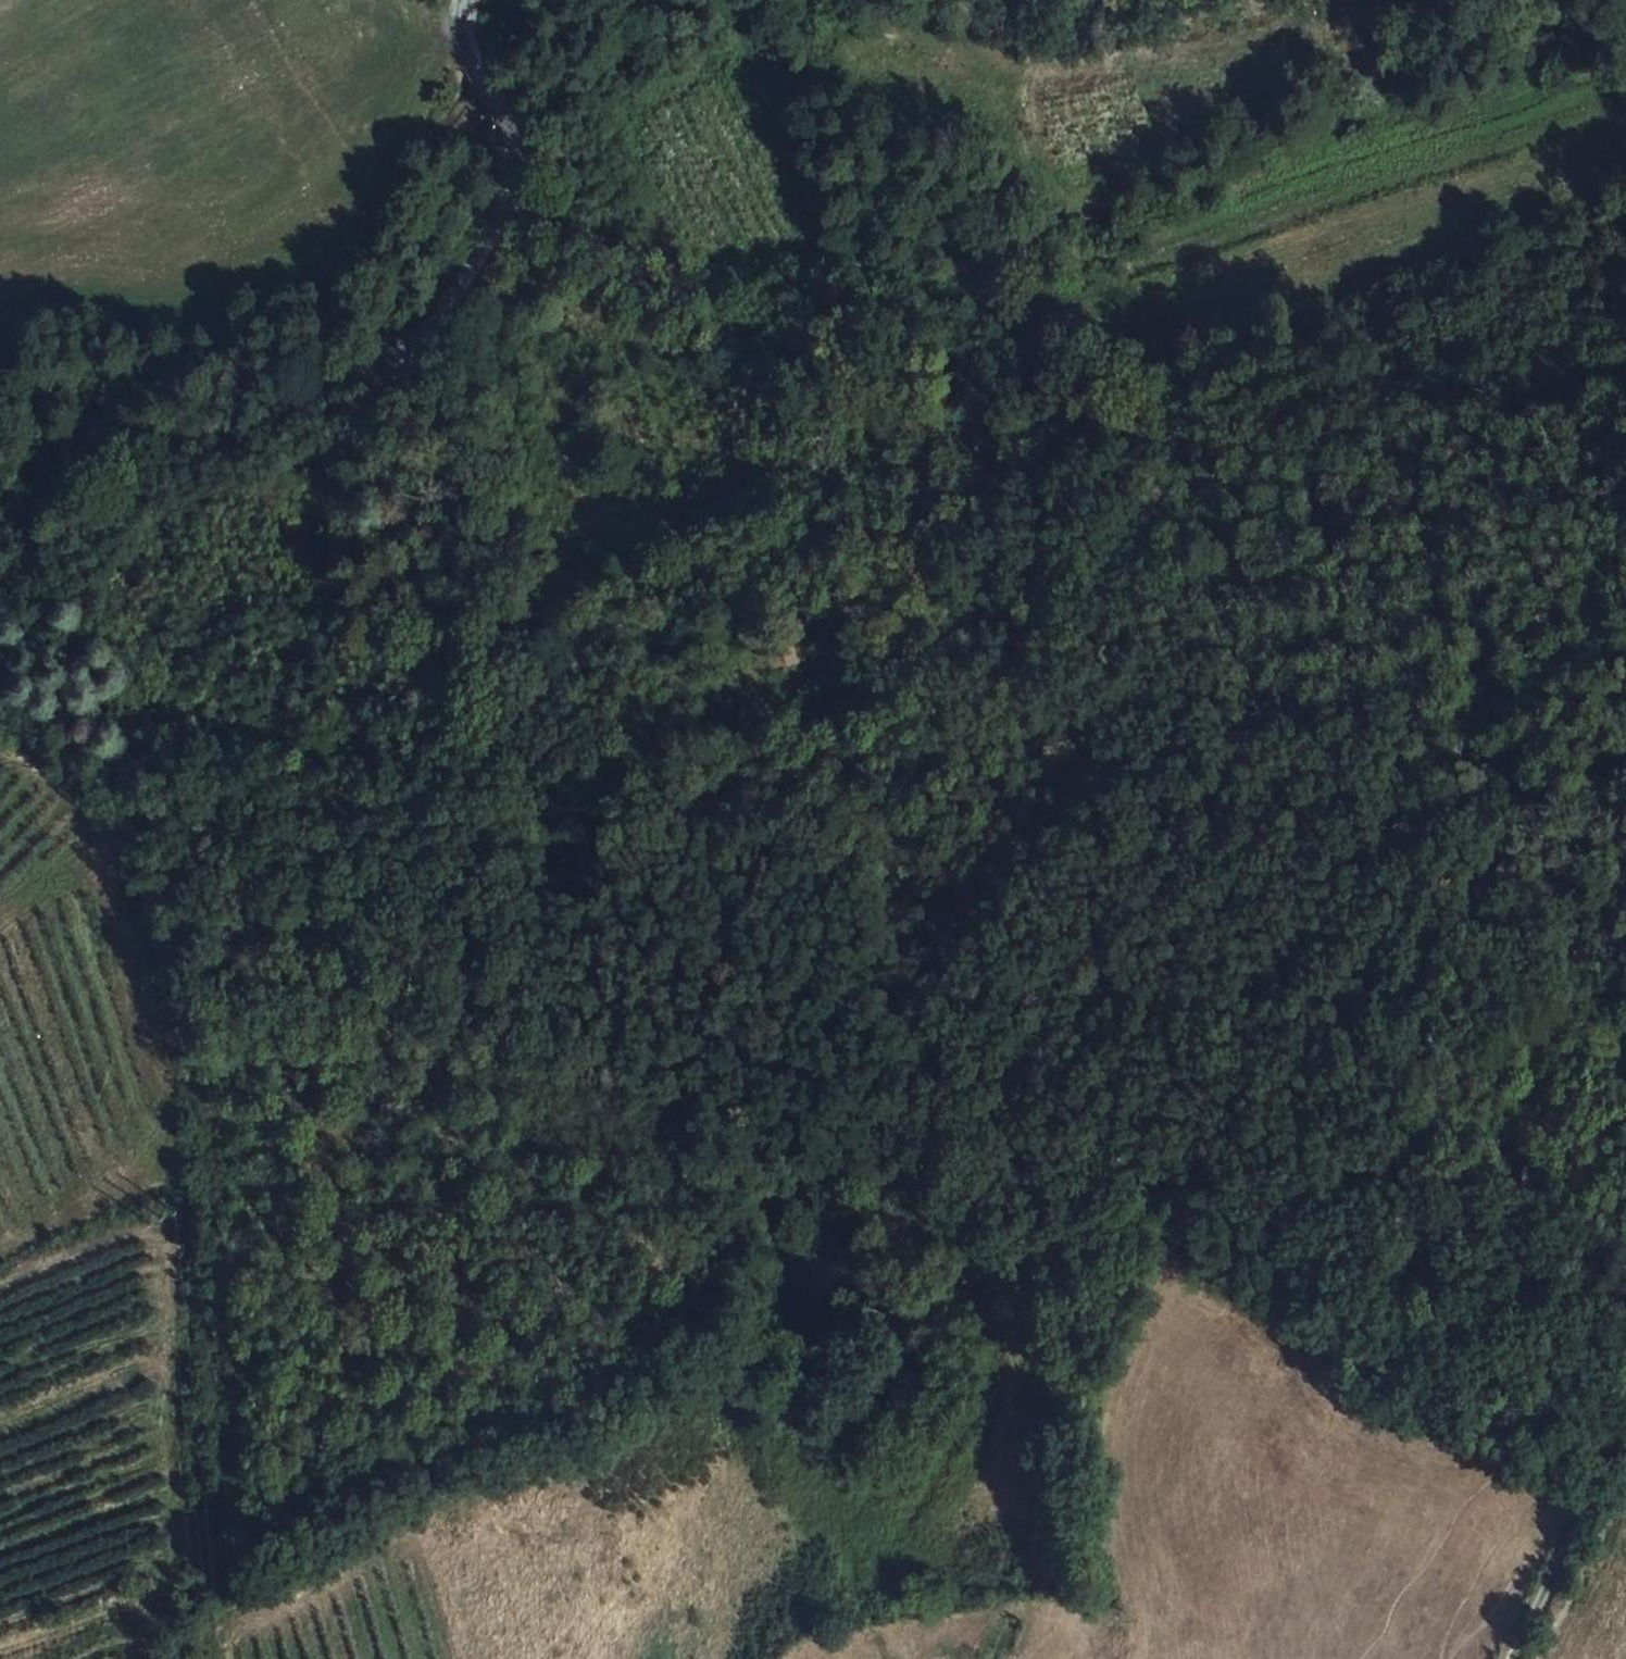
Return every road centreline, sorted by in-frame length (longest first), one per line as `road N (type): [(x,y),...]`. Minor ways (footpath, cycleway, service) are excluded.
road 1 (unclassified): [(477,64),(517,131),(526,169),(433,337),(365,390),(223,445),(0,579)]
road 2 (track): [(1511,1658),(1625,1440)]

